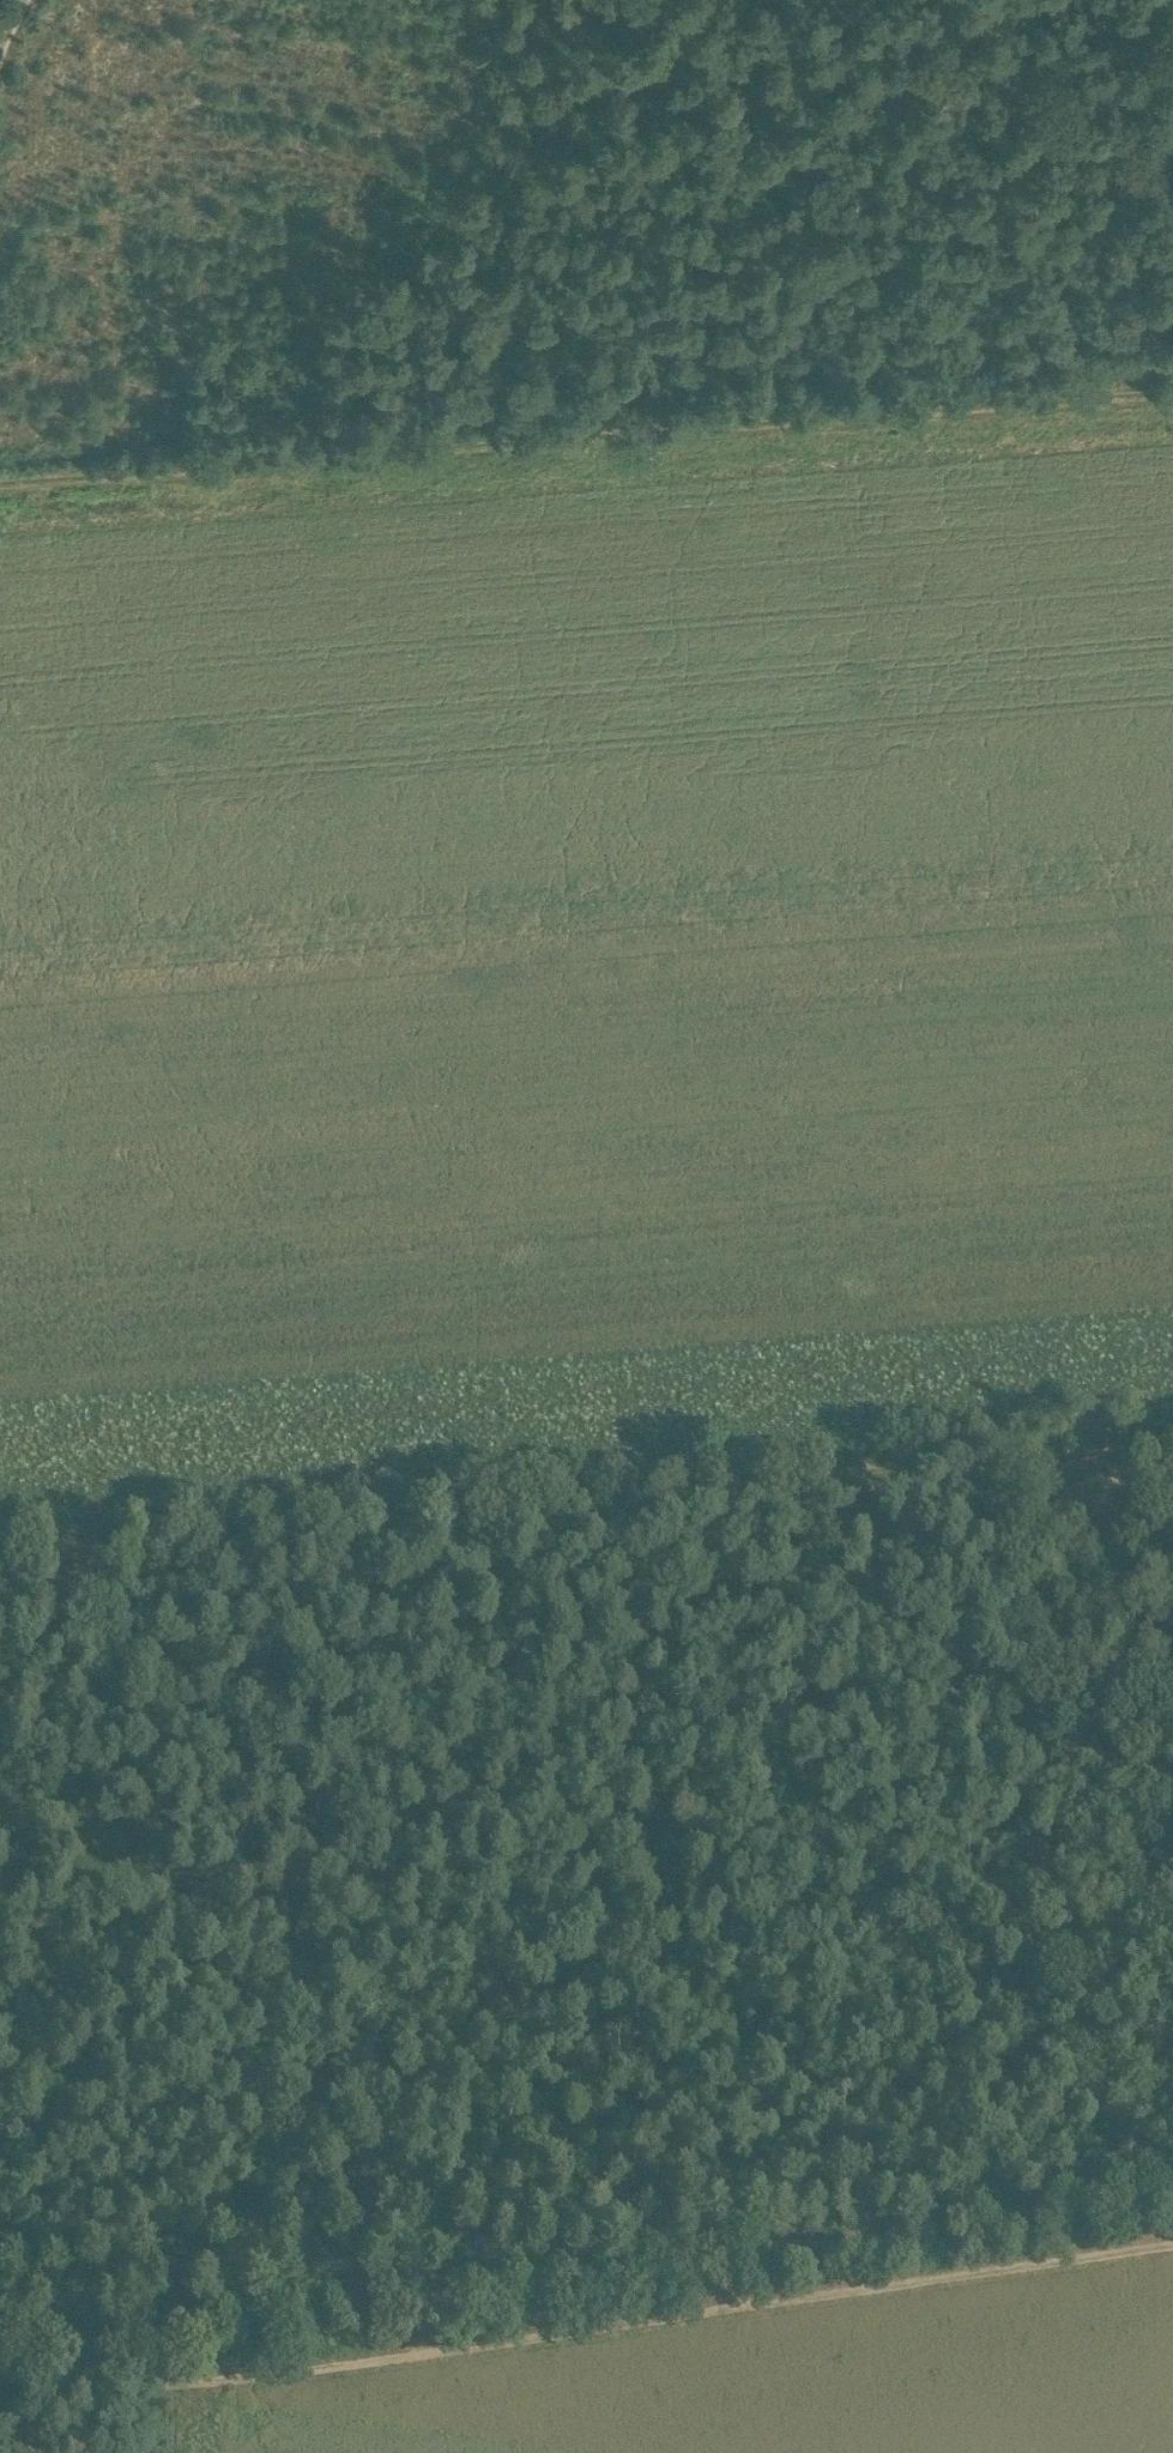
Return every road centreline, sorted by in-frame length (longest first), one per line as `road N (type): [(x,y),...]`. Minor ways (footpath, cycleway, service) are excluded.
road 1 (track): [(0,2407),(1172,2242)]
road 2 (track): [(0,1550),(1172,1446)]
road 3 (track): [(0,487),(1172,398)]
road 4 (track): [(855,0),(1172,104)]

